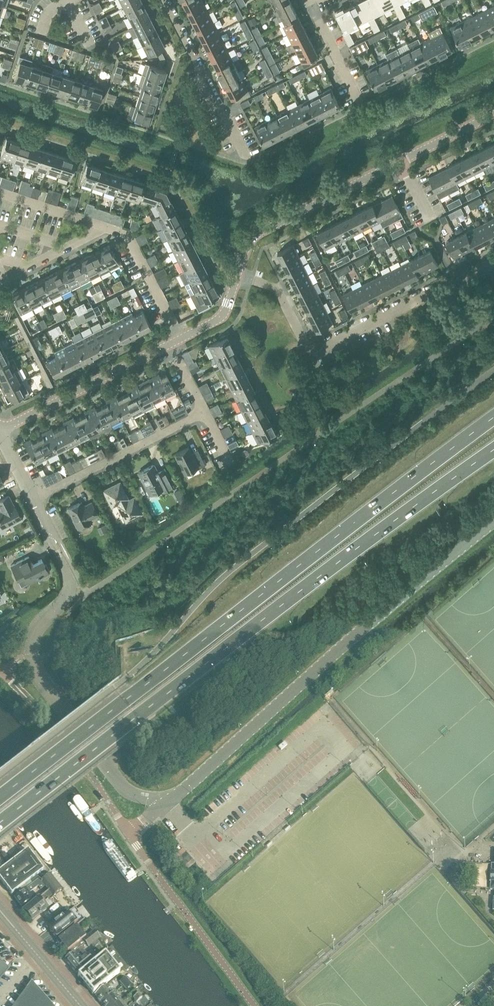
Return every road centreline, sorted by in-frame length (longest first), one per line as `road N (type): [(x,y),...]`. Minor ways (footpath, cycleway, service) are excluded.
road 1 (primary): [(493,418),(0,797)]
road 2 (primary): [(0,823),(493,452)]
road 3 (unclassified): [(128,836),(493,529)]
road 4 (residential): [(237,280),(282,297),(315,357),(493,267)]
road 5 (residential): [(237,280),(244,255),(270,228),(493,118)]
road 6 (unclassified): [(255,1005),(128,836)]
road 7 (unclassified): [(128,836),(90,772),(0,672)]
road 8 (residential): [(33,501),(204,413)]
road 9 (residential): [(0,433),(169,347)]
road 10 (residential): [(247,164),(167,0)]
road 11 (residential): [(109,229),(125,234),(178,343)]
road 12 (secondary): [(79,1005),(0,912)]

